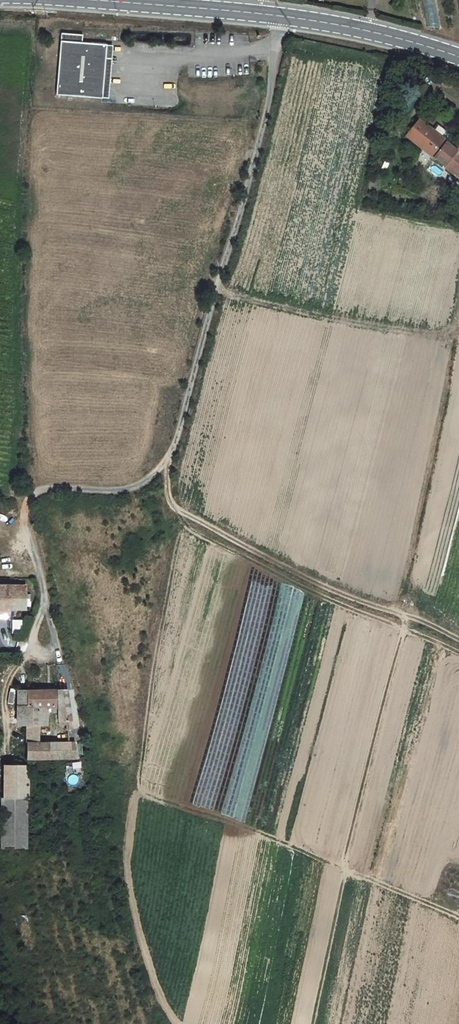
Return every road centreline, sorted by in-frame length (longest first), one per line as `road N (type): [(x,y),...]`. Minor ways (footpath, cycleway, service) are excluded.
road 1 (tertiary): [(458,58),(374,33),(259,14),(79,0)]

